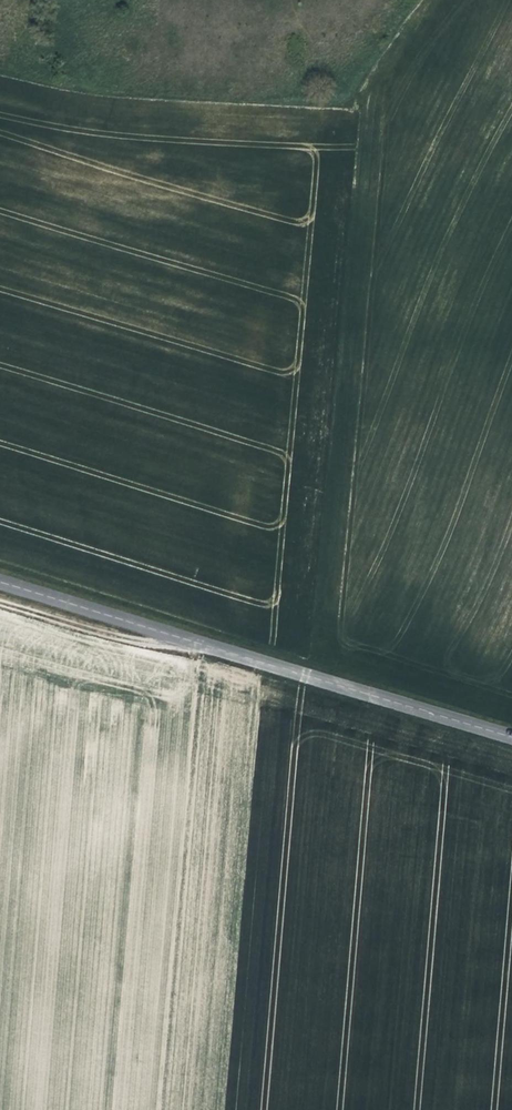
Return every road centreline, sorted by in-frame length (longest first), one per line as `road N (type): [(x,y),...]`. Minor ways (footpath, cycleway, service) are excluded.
road 1 (tertiary): [(511,737),(0,582)]

